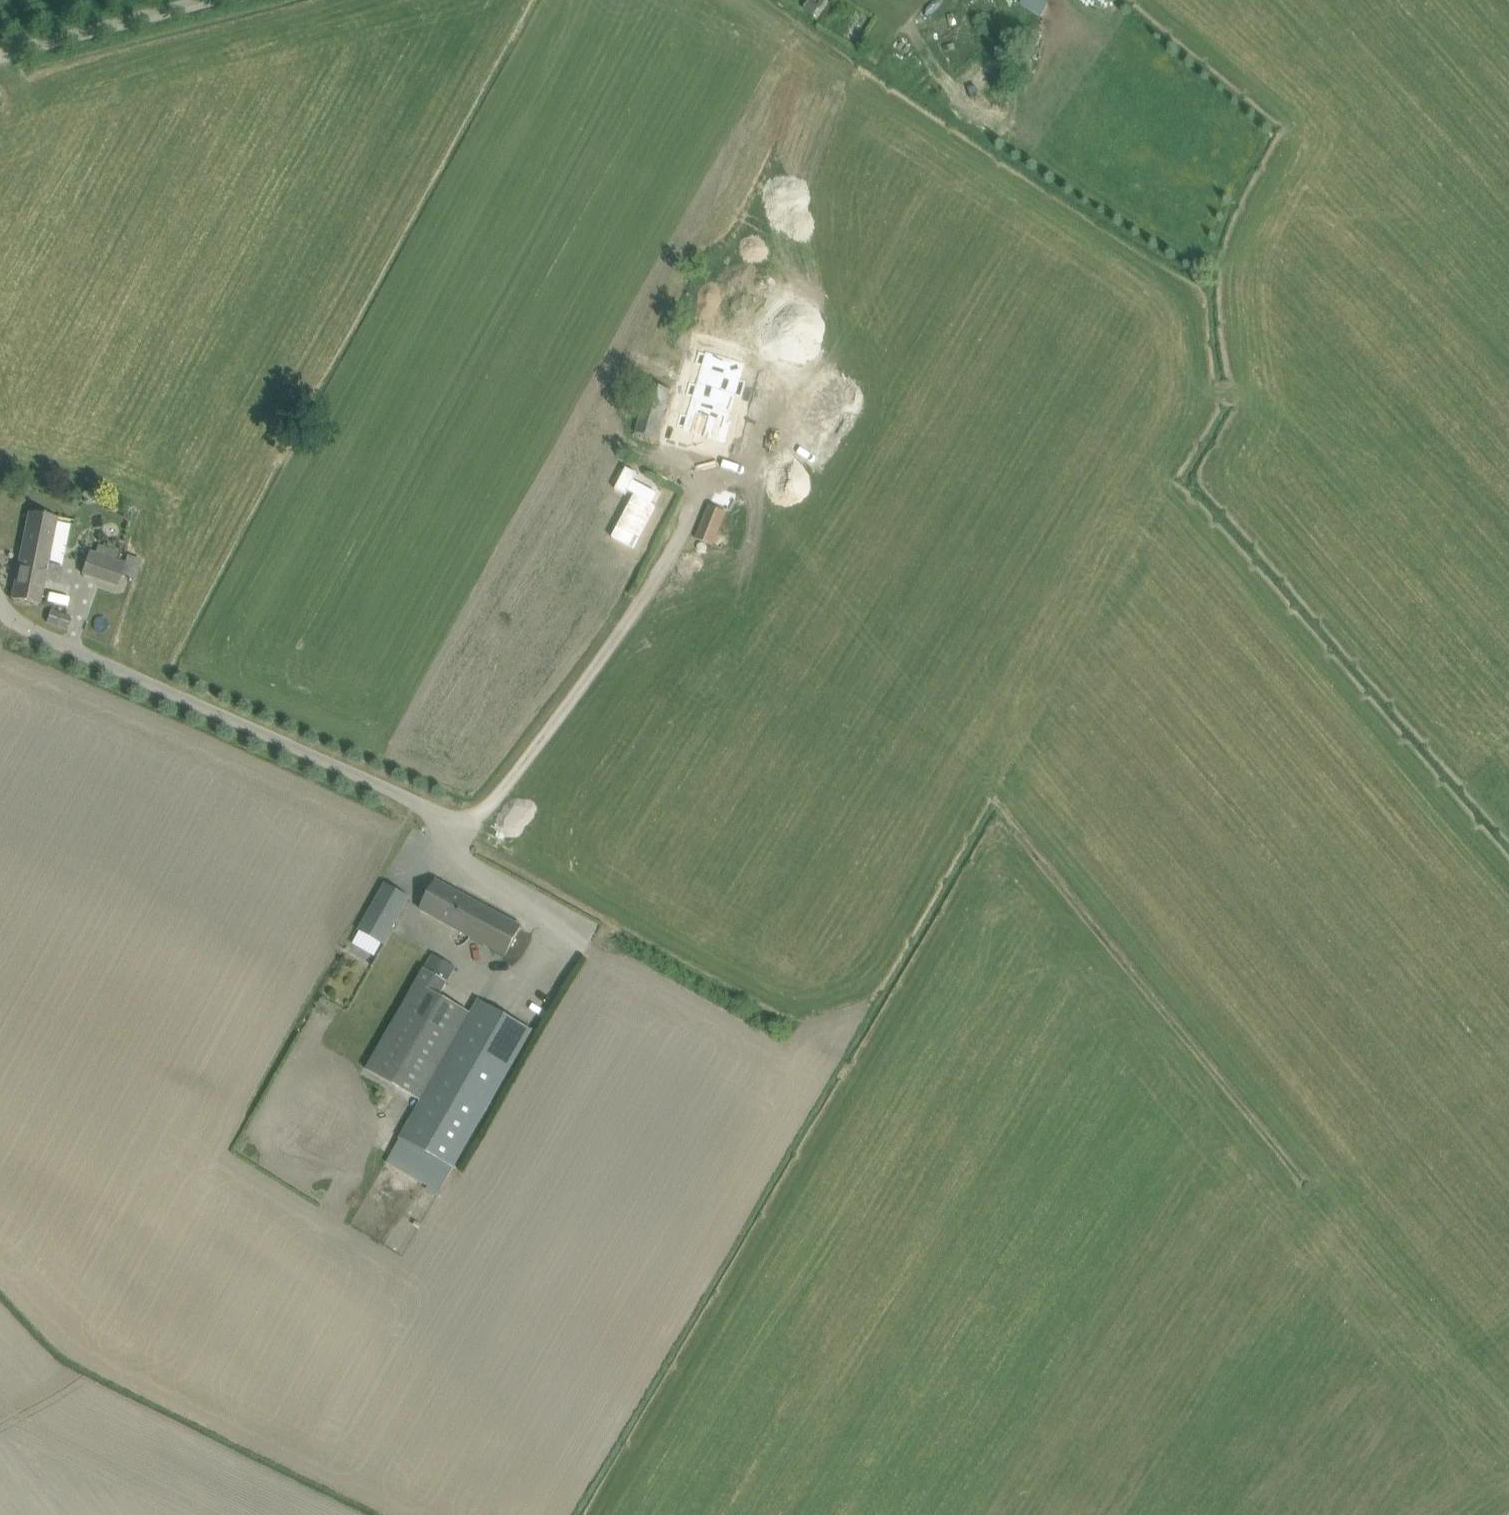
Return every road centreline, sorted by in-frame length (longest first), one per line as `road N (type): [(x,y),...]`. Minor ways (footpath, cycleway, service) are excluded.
road 1 (unclassified): [(696,469),(649,593),(483,816),(465,826),(9,621),(0,605)]
road 2 (unclassified): [(0,54),(202,0)]

